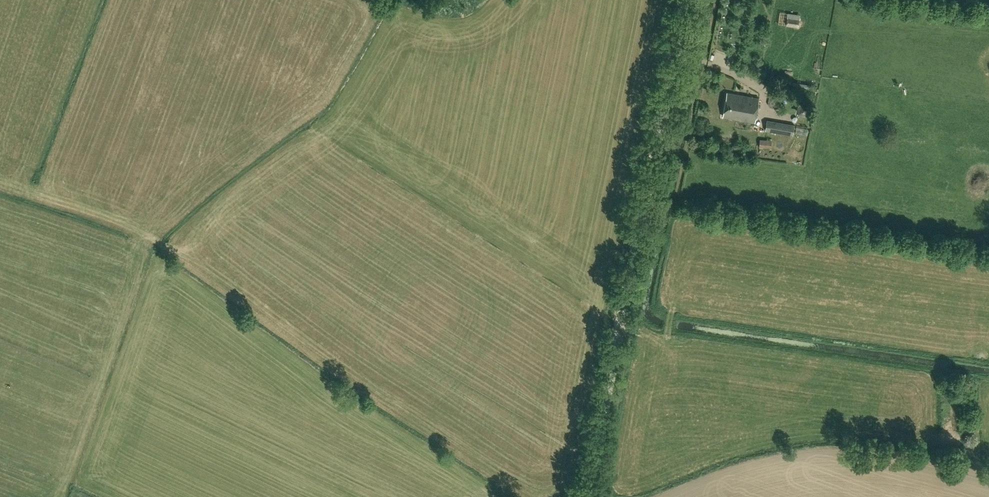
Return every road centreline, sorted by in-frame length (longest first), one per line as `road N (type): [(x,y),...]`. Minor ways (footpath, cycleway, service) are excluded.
road 1 (tertiary): [(596,496),(687,0)]

